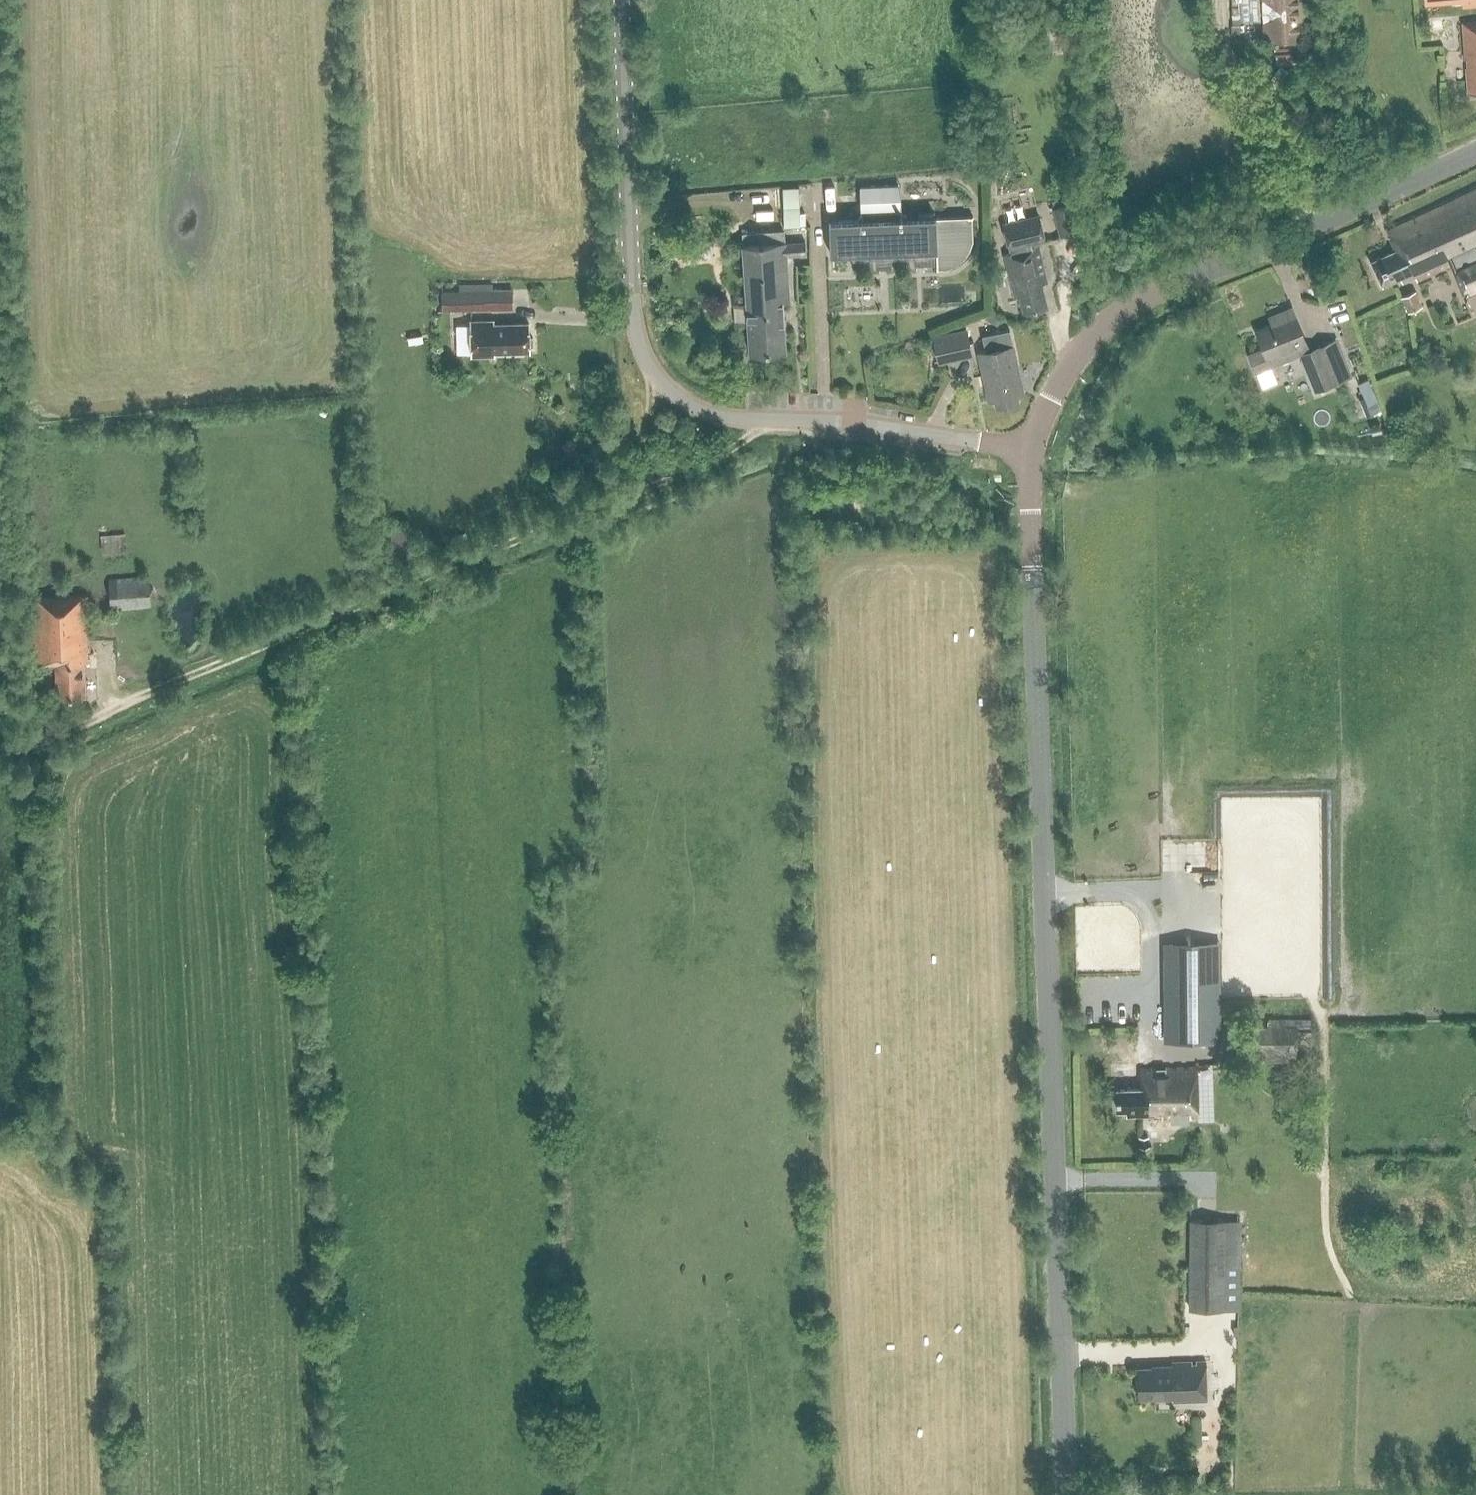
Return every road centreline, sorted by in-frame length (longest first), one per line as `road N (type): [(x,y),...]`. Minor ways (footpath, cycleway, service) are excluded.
road 1 (tertiary): [(1065,1494),(1034,449)]
road 2 (unclassified): [(623,0),(635,323),(659,385),(727,419),(855,425),(1034,449)]
road 3 (track): [(765,423),(696,471),(108,718)]
road 4 (tertiary): [(1034,449),(1065,376),(1138,304),(1475,156)]

